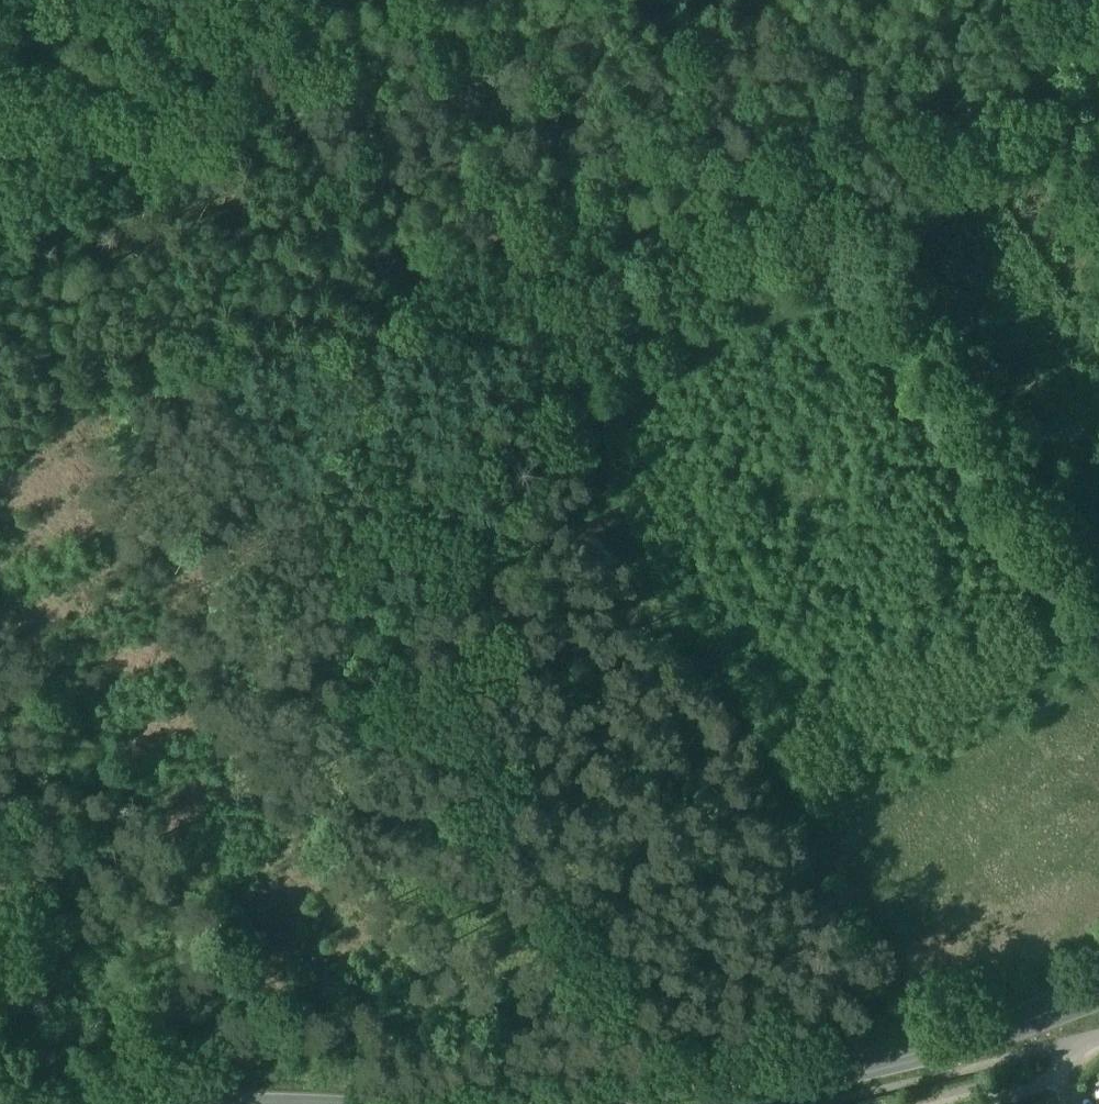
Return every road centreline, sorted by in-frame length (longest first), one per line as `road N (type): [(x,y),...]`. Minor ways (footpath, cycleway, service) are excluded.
road 1 (primary): [(670,1103),(933,1048),(1098,994)]

